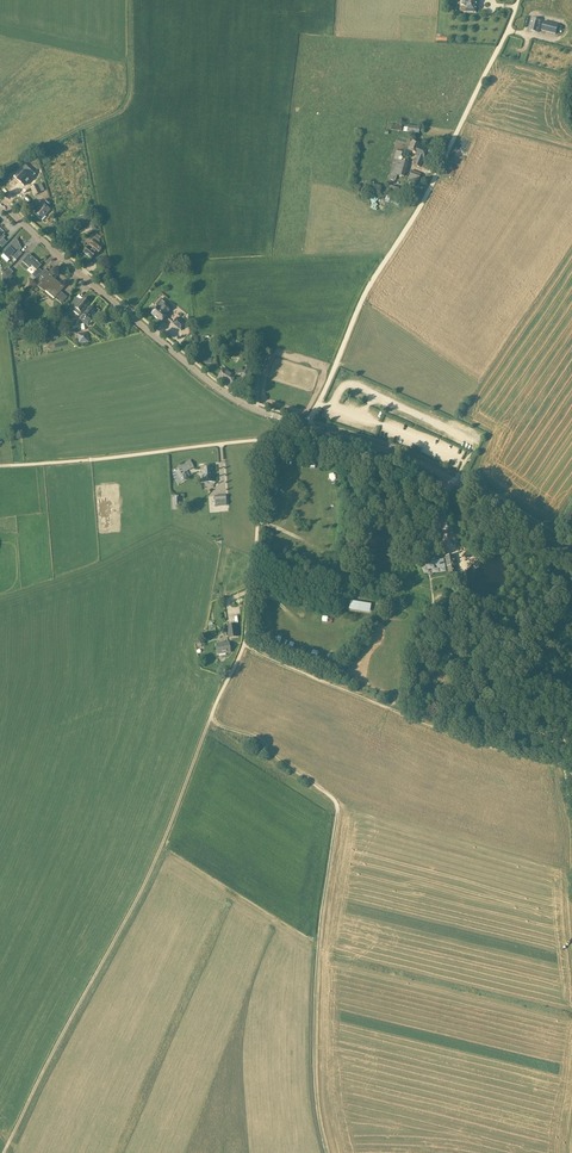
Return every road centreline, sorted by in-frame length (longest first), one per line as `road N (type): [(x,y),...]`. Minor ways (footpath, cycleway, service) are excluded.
road 1 (track): [(259,440),(245,645),(148,877),(4,1152)]
road 2 (tertiary): [(571,554),(448,478),(229,395),(0,200)]
road 3 (track): [(211,721),(262,744),(336,805),(315,1026),(326,1152)]
road 4 (track): [(316,406),(364,293),(418,210),(517,0)]
road 5 (track): [(245,645),(453,736),(551,760)]
road 6 (track): [(259,440),(0,466)]
road 7 (track): [(0,171),(126,104),(129,0)]
road 8 (track): [(257,521),(350,570),(356,600)]

